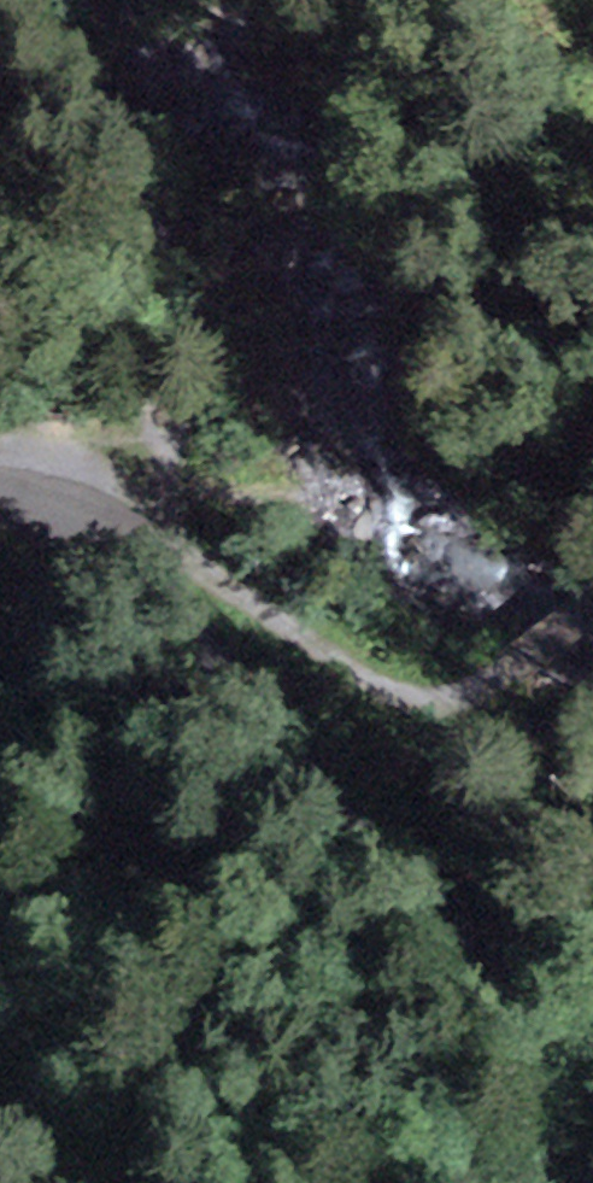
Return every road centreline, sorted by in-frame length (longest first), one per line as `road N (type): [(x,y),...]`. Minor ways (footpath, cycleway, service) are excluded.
road 1 (track): [(592,637),(447,722),(376,684),(303,579),(204,474),(174,364),(212,265),(118,84),(34,0)]
road 2 (unclassified): [(585,1182),(590,1127),(578,1086),(522,1008),(416,900),(253,706),(149,604),(53,534),(0,510)]
road 3 (track): [(384,863),(447,722)]

